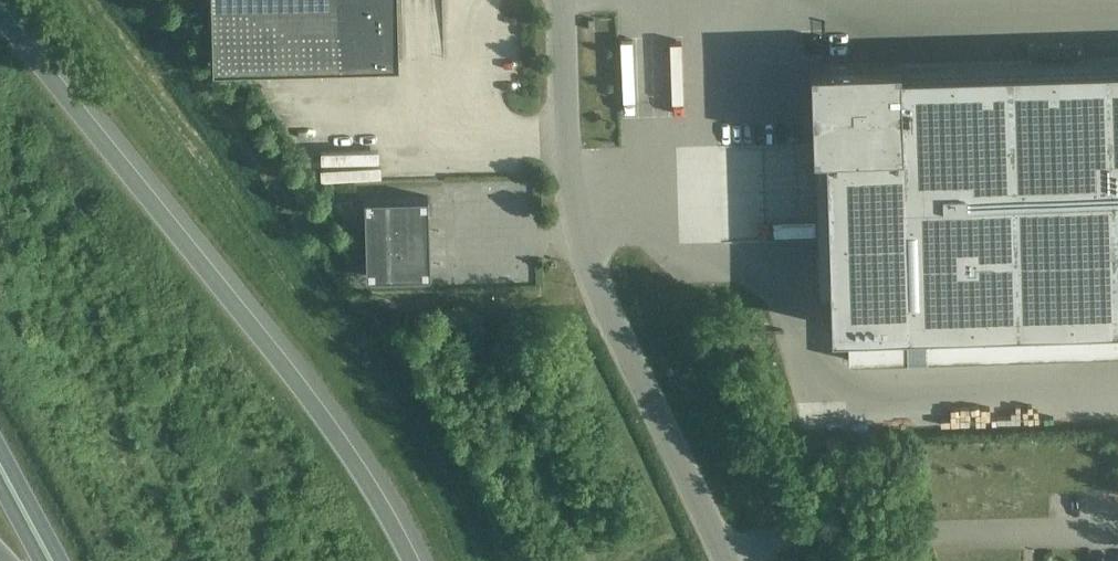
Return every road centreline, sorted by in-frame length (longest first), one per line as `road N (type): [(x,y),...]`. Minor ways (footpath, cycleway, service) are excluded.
road 1 (trunk): [(410,560),(321,413),(0,14)]
road 2 (tertiary): [(727,560),(597,285),(580,228),(565,0)]

